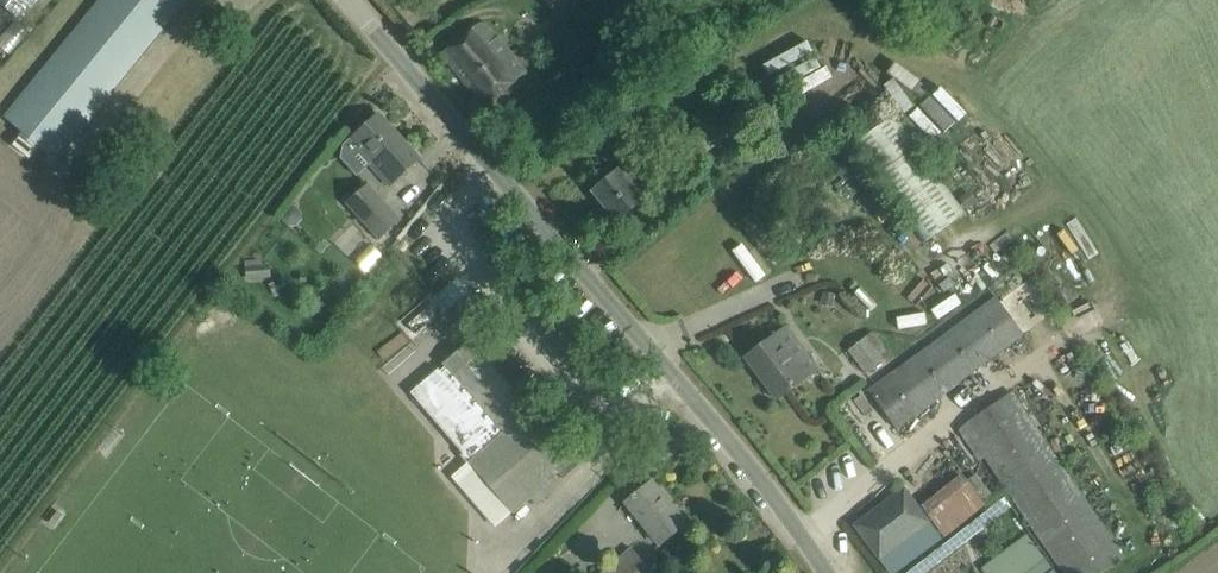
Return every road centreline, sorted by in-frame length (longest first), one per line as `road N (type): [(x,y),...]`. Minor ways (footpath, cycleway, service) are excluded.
road 1 (unclassified): [(830,572),(594,272),(344,0)]

